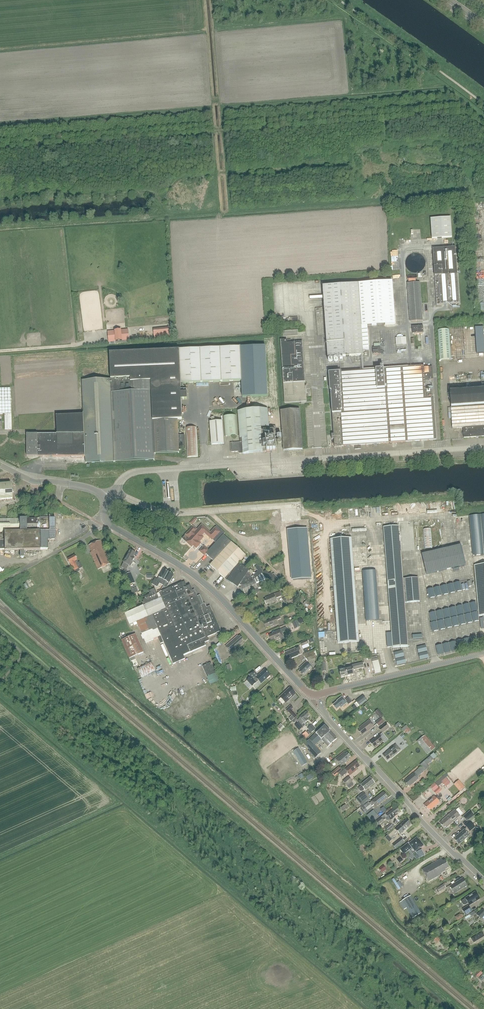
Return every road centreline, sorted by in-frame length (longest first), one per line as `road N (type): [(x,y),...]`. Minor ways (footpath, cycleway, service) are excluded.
road 1 (track): [(483,126),(465,112),(0,149)]
road 2 (unclassified): [(105,499),(136,472),(483,448)]
road 3 (tertiary): [(319,695),(306,691),(208,586),(105,519)]
road 4 (unclassified): [(483,881),(327,718),(319,695)]
road 5 (tertiary): [(319,695),(483,654)]
road 6 (unclassified): [(0,582),(105,519)]

